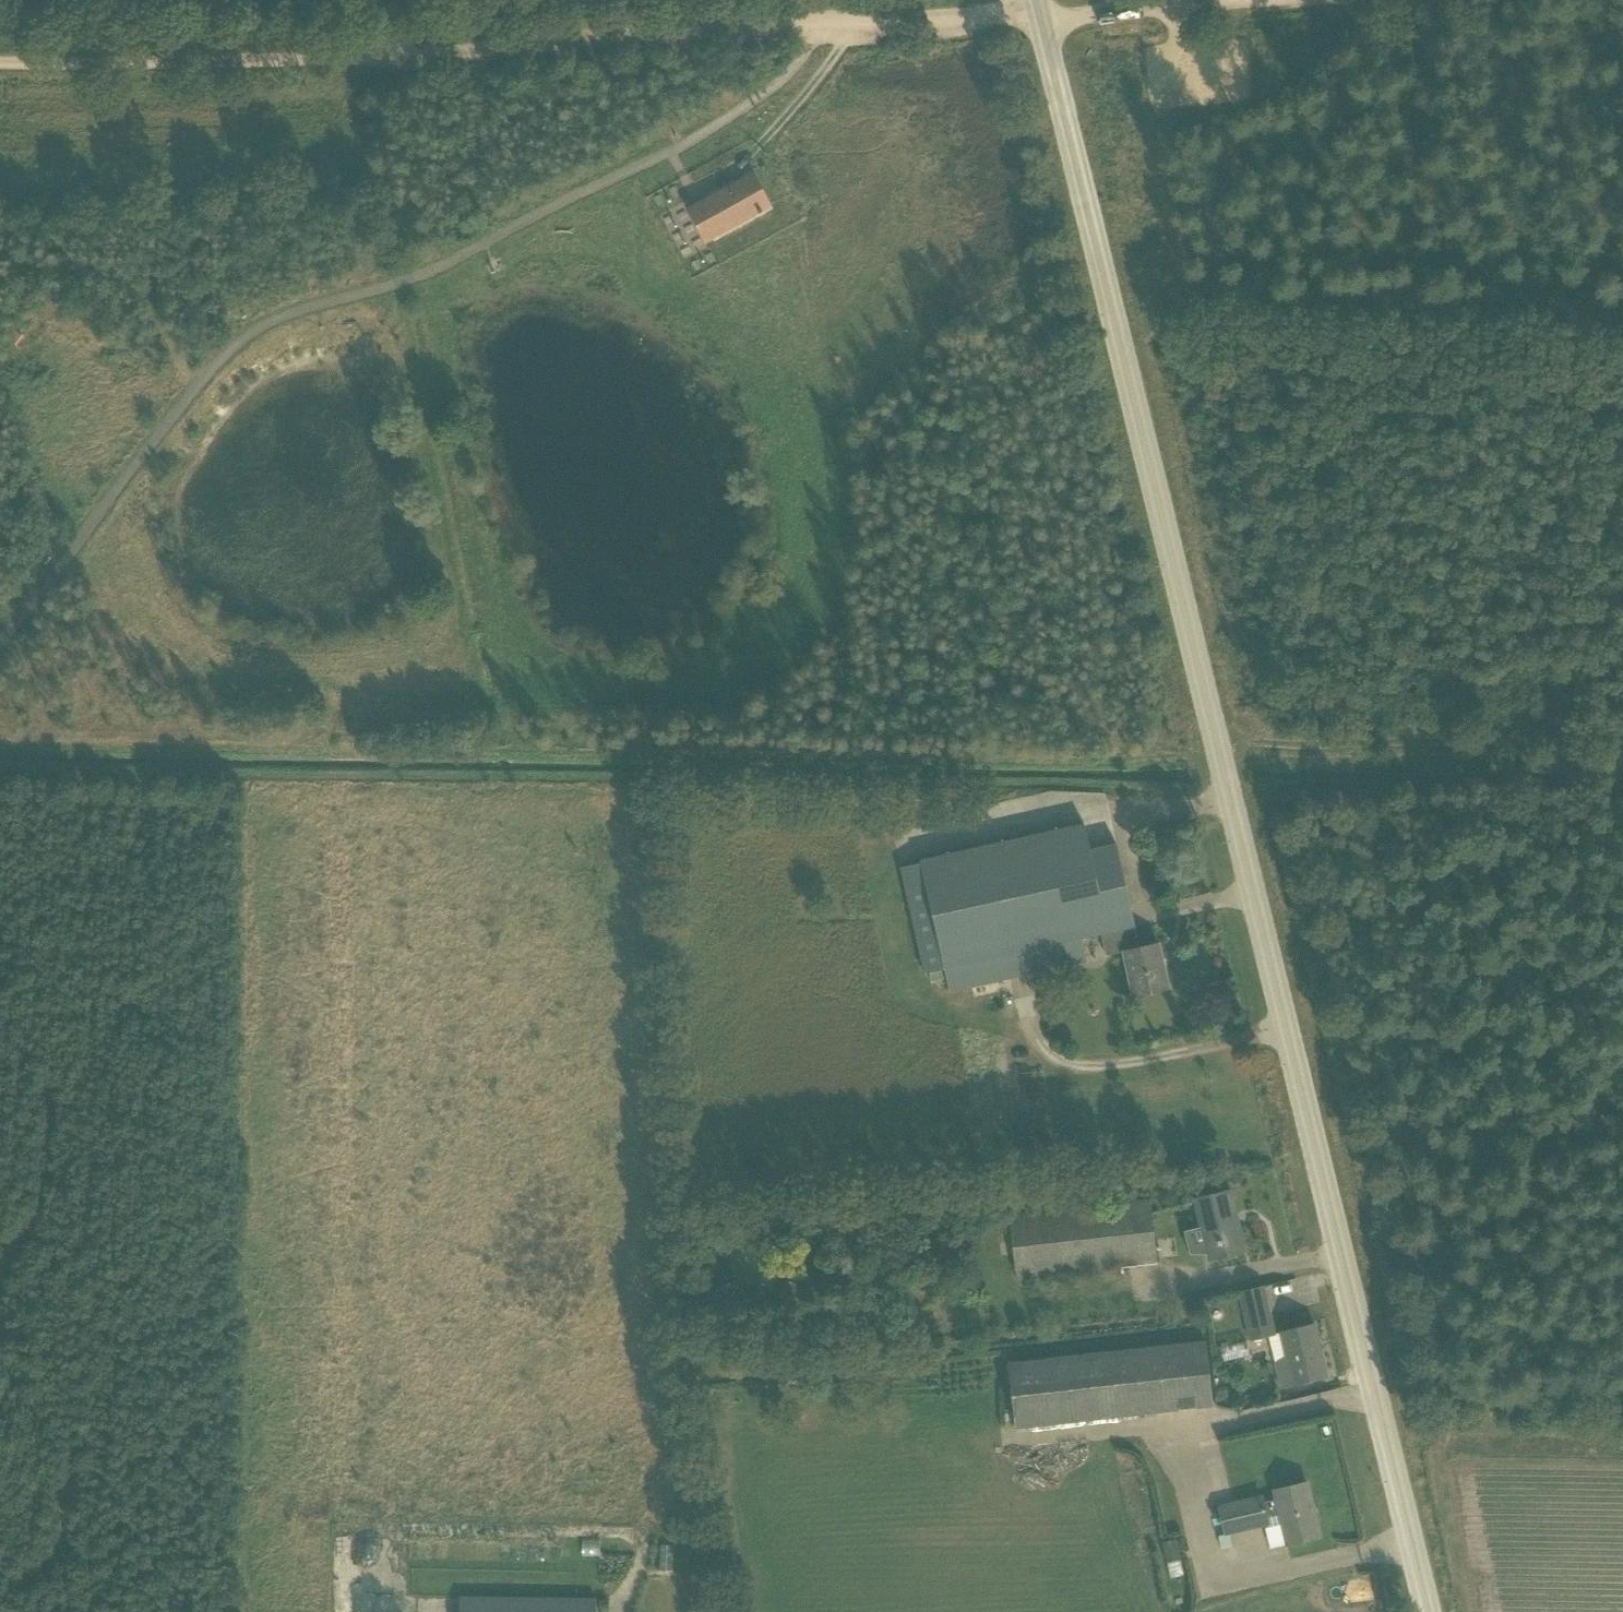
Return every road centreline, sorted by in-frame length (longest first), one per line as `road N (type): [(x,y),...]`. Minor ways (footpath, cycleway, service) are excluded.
road 1 (tertiary): [(1428,1611),(1037,0)]
road 2 (track): [(0,638),(232,351),(273,325),(427,278),(732,121),(832,26)]
road 3 (track): [(832,26),(333,61),(0,60)]
road 4 (track): [(1622,491),(1615,491),(1599,518),(1593,633),(1534,741),(1218,741)]
road 5 (track): [(1041,16),(832,26)]

